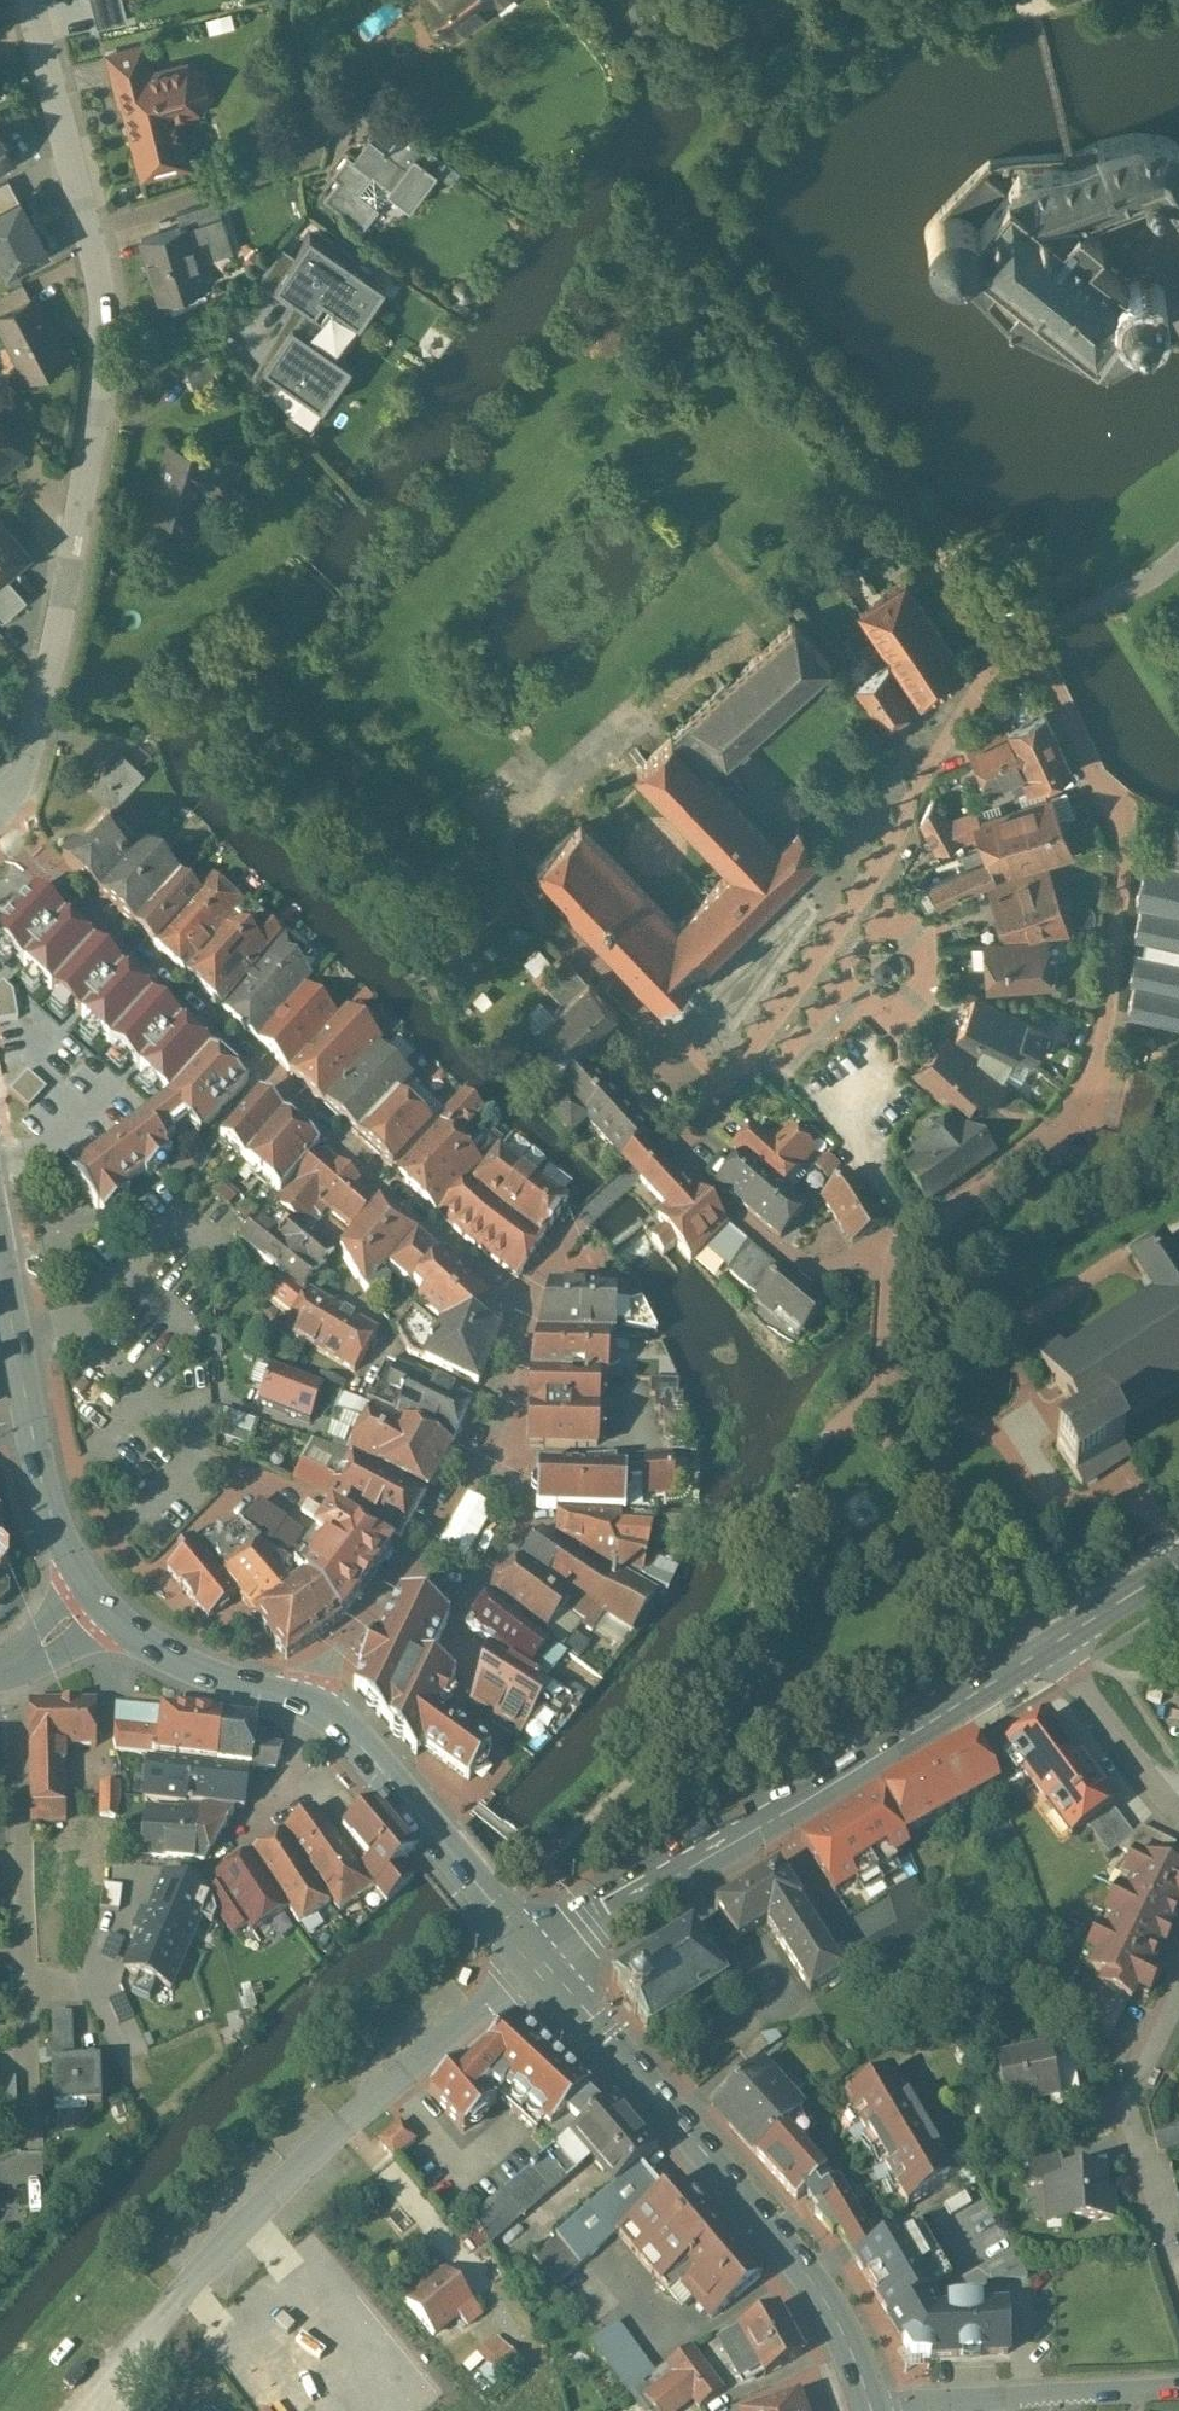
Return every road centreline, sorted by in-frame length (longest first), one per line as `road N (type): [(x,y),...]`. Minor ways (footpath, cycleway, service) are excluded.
road 1 (residential): [(30,0),(90,231),(104,355),(55,655),(18,777),(0,797)]
road 2 (residential): [(875,1252),(1037,1147),(1079,1101),(1097,1057),(1122,847),(1020,644)]
road 3 (residential): [(525,1308),(11,836),(0,817)]
road 4 (secondary): [(1056,1642),(534,1954)]
road 5 (secondary): [(534,1954),(829,2305),(872,2410)]
road 6 (residential): [(724,1087),(819,952),(959,713),(1006,653)]
road 7 (residential): [(4,1667),(15,1700),(30,2151)]
road 8 (residential): [(1056,1642),(886,1429),(875,1252)]
road 9 (secondary): [(0,1258),(55,1520),(99,1598)]
road 10 (secondary): [(312,1701),(336,1719),(534,1954)]
road 11 (residential): [(887,2410),(1178,2388)]
road 12 (residential): [(671,1140),(710,1190),(785,1257),(826,1265),(875,1252)]
road 13 (residential): [(406,1565),(459,1595),(490,1577),(520,1525),(515,1481),(487,1447)]
road 14 (secondary): [(99,1598),(142,1639),(190,1664),(312,1701)]
road 15 (residential): [(501,1406),(393,1351),(380,1322),(333,1280)]
road 16 (residential): [(1178,1808),(1056,1642)]
road 17 (residential): [(312,1701),(286,1791),(219,1858)]
road 18 (residential): [(312,1701),(406,1565)]
road 19 (secondary): [(1178,1559),(1056,1642)]
road 20 (residential): [(406,1565),(487,1447)]
road 21 (residential): [(1178,1994),(1127,2104)]

